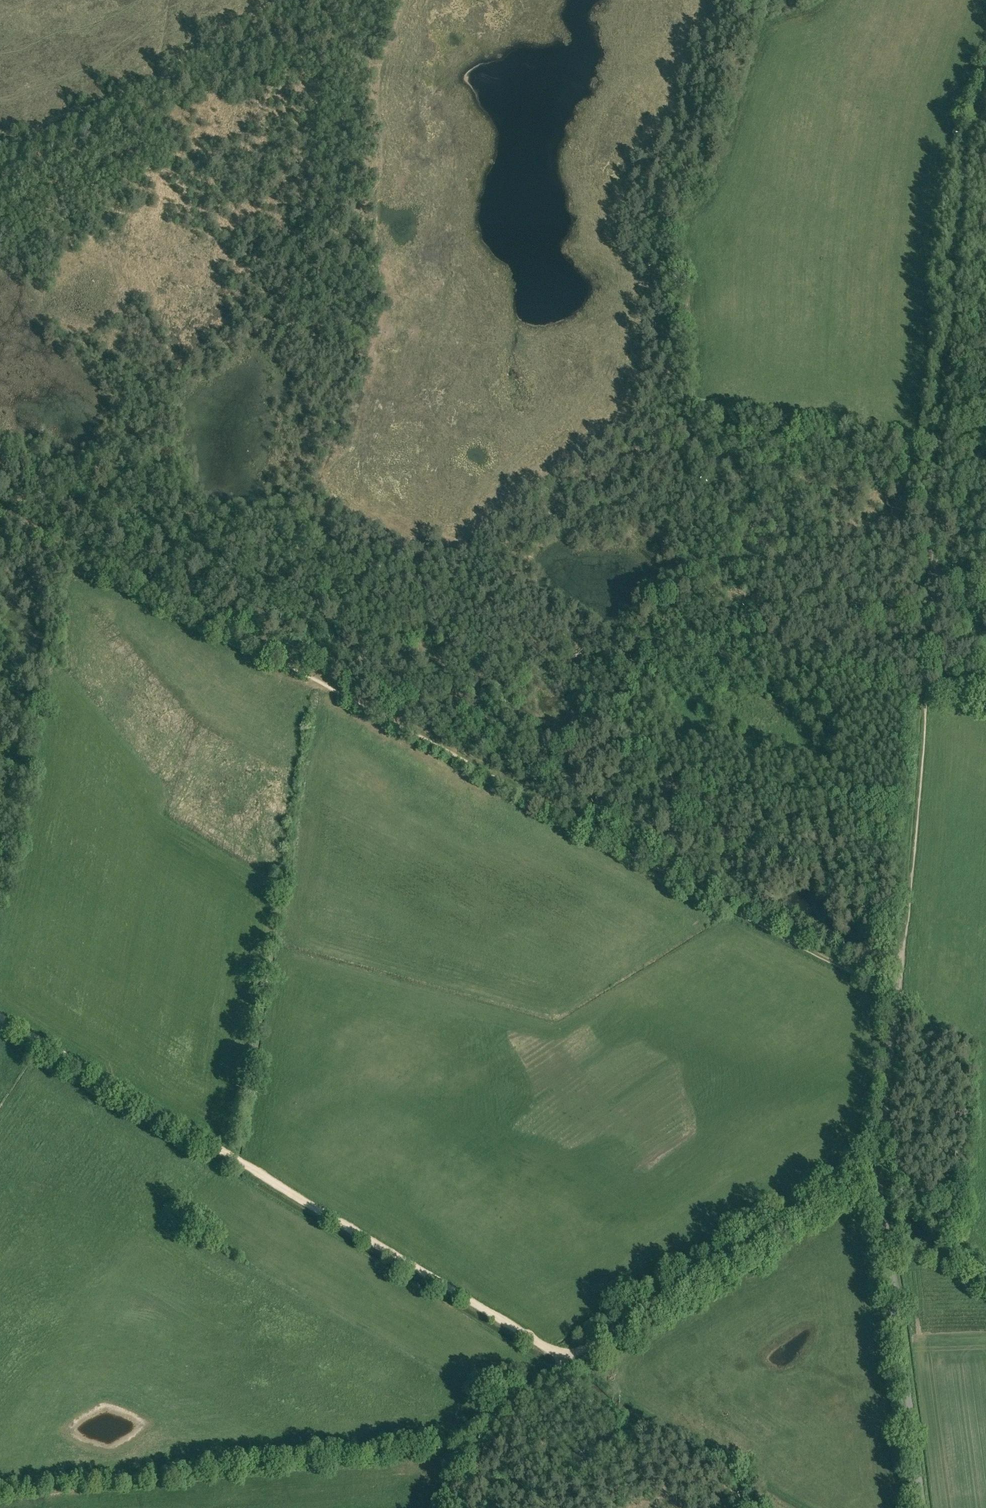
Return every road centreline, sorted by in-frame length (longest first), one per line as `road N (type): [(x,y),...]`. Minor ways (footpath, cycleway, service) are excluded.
road 1 (track): [(0,1011),(566,1363)]
road 2 (track): [(566,1363),(883,1169)]
road 3 (track): [(883,1169),(922,1507)]
road 4 (track): [(883,1169),(898,992)]
road 5 (track): [(884,1157),(926,1189),(985,1268)]

